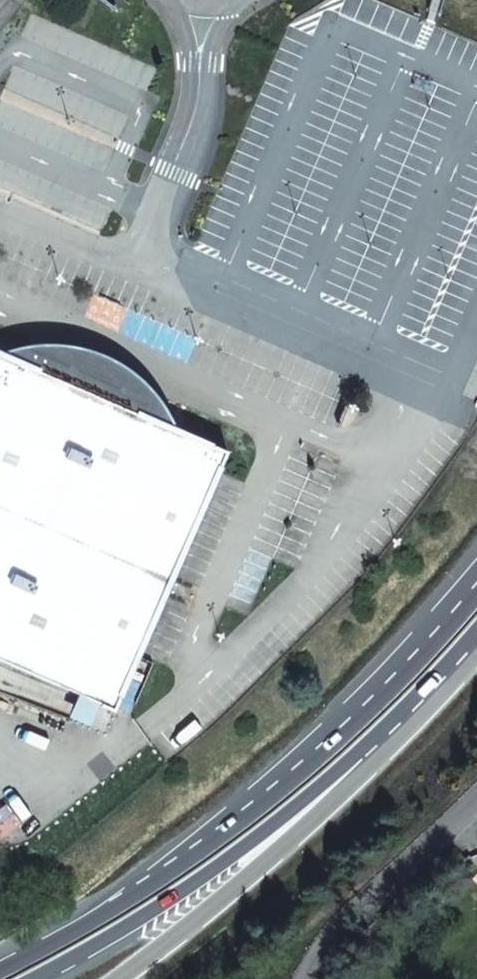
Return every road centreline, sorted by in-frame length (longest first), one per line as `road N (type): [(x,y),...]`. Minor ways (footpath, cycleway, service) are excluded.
road 1 (trunk): [(476,596),(324,764),(90,932),(0,975)]
road 2 (trunk): [(41,978),(191,889),(303,805),(476,631)]
road 3 (trunk): [(121,978),(254,875),(415,726),(476,656)]
road 4 (unclassified): [(313,978),(336,940),(476,816)]

